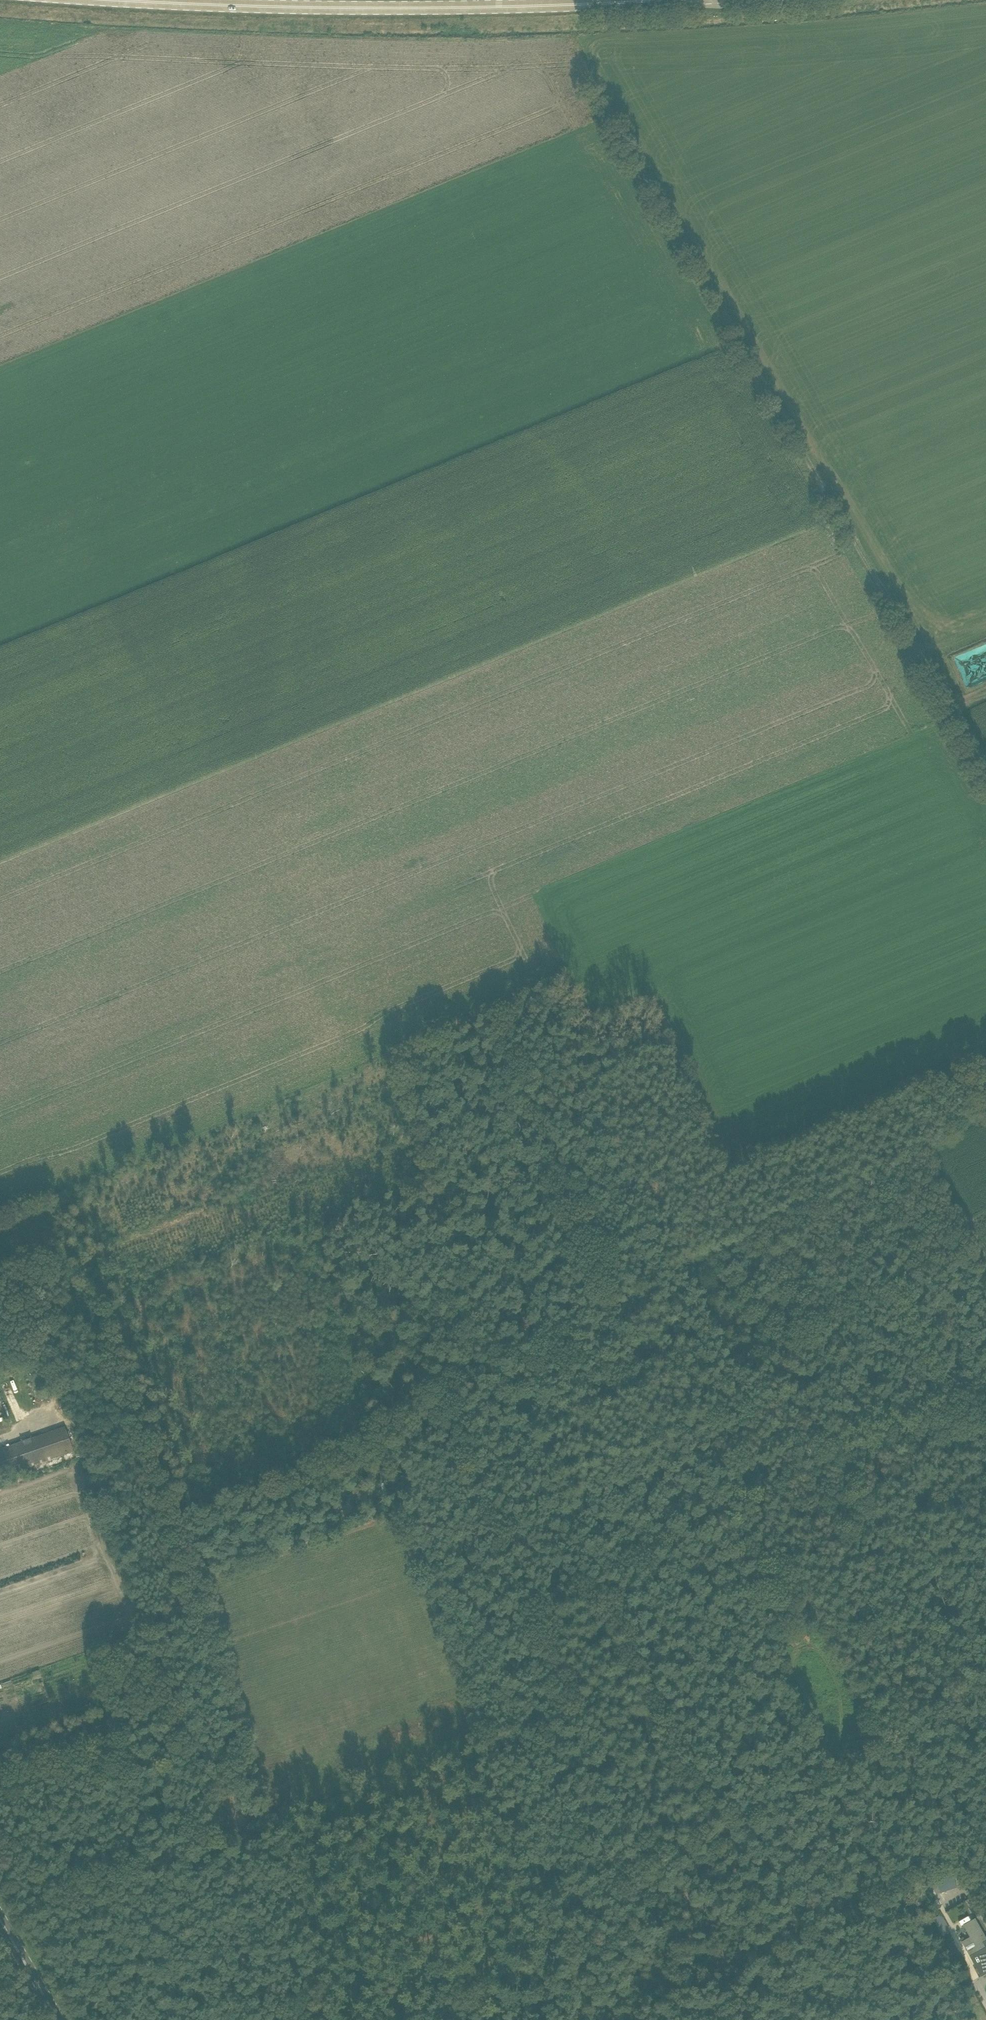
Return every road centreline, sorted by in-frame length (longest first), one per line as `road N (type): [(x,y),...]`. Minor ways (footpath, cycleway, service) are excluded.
road 1 (track): [(321,2019),(311,1926),(287,1832),(273,1820),(178,1516),(314,1464),(353,1439),(363,1418),(439,1380),(493,1365),(610,1298),(753,1235)]
road 2 (track): [(725,1835),(493,1365),(390,1048)]
road 3 (track): [(598,100),(985,772)]
road 4 (track): [(985,1053),(732,1160),(653,995),(590,1019),(568,972),(390,1048)]
road 5 (primary): [(92,0),(447,10),(696,0)]
road 6 (track): [(481,1613),(575,1771),(602,1851),(639,1889),(725,1835)]
road 7 (track): [(725,1835),(985,1695)]
road 8 (track): [(800,2019),(725,1835)]
road 9 (track): [(598,1577),(728,1508)]

